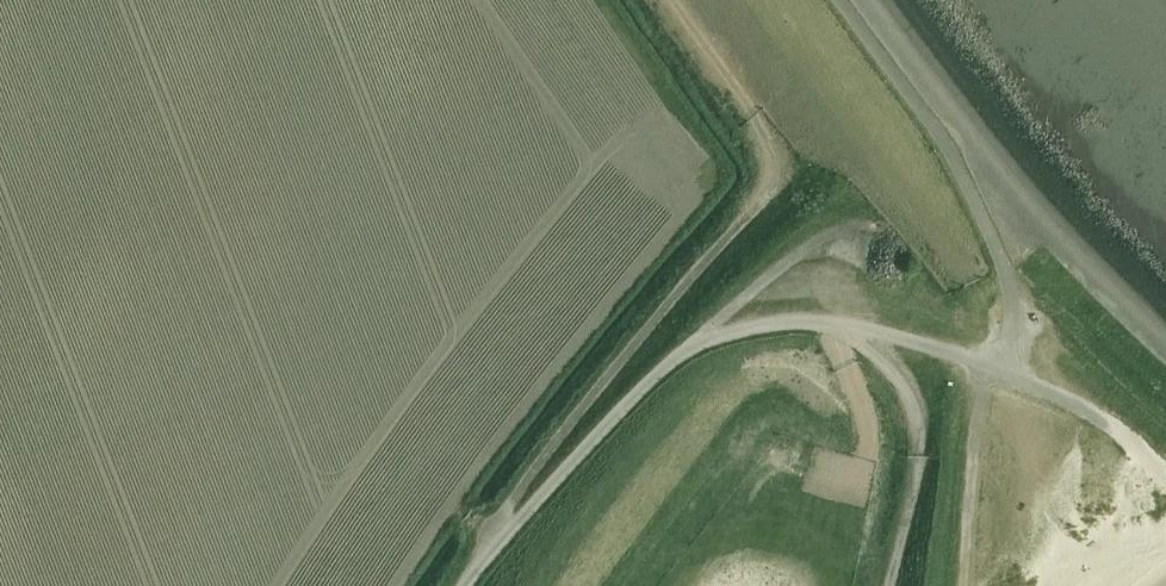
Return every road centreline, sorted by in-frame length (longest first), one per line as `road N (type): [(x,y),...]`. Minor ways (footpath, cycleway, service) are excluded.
road 1 (track): [(466,577),(507,508),(612,371),(762,200),(777,166),(765,127),(675,0)]
road 2 (unclassified): [(461,585),(634,407),(719,343),(801,324),(844,327)]
road 3 (unclassified): [(886,585),(917,456),(919,408),(897,367),(844,327)]
road 4 (unclassified): [(1098,421),(998,367),(844,327)]

